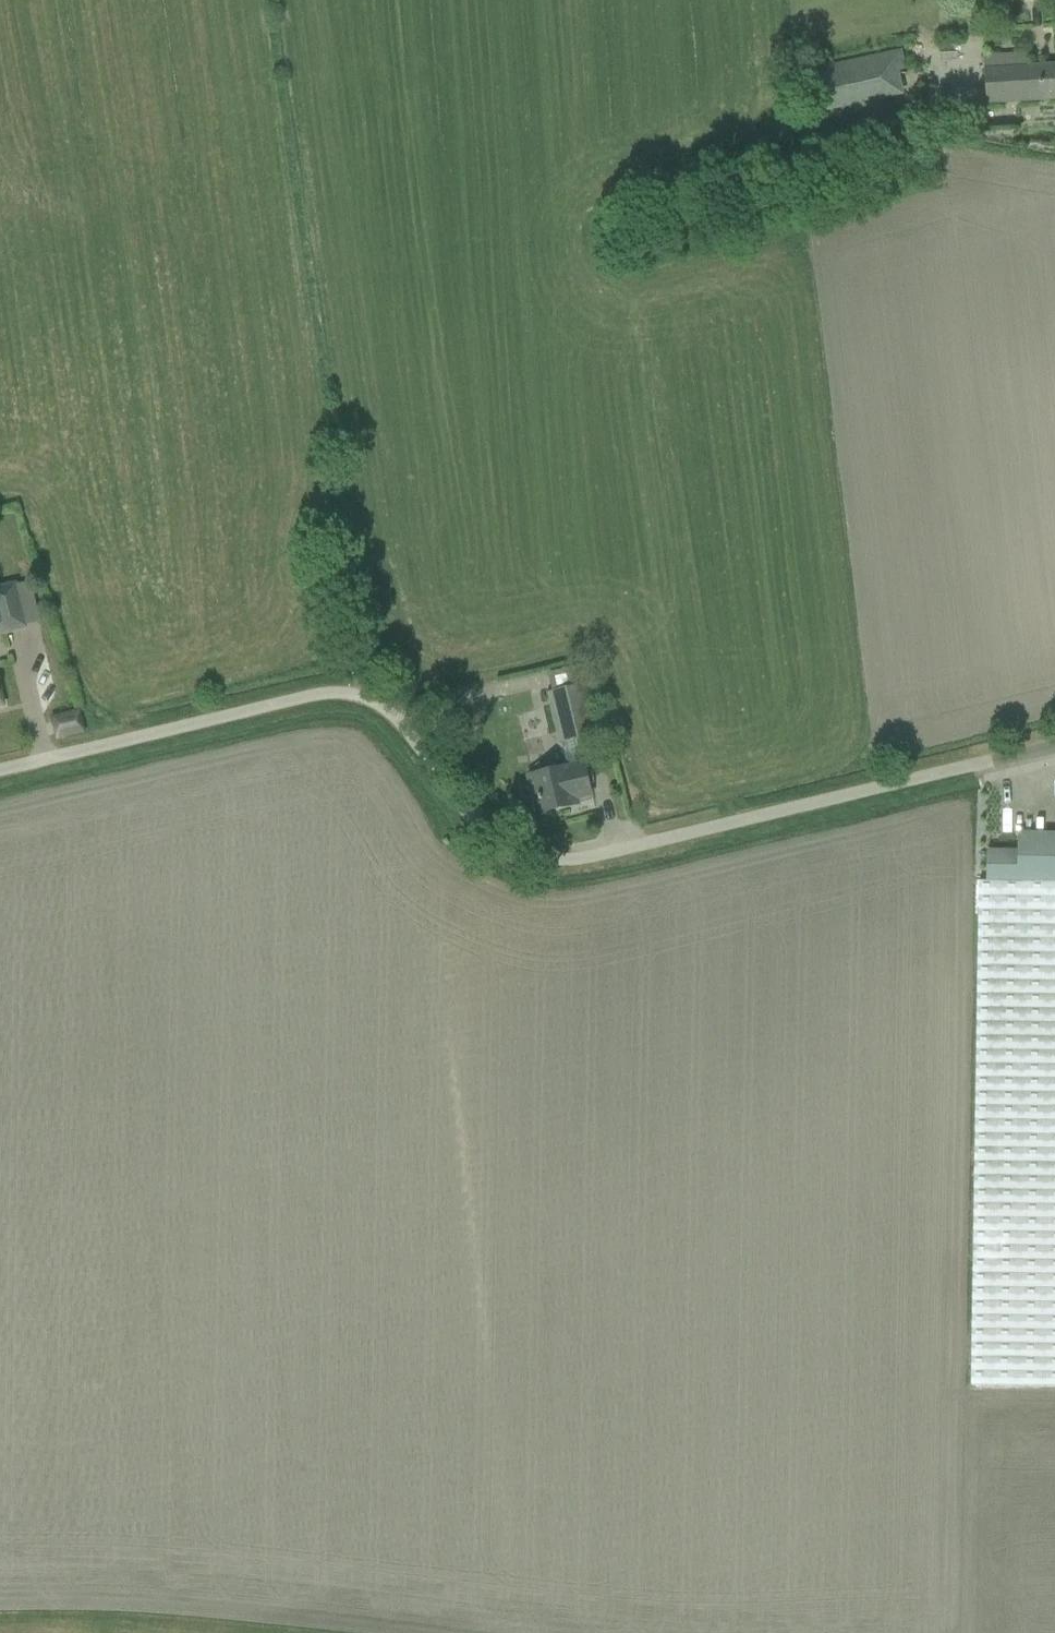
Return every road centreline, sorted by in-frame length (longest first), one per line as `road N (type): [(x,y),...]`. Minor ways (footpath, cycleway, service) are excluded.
road 1 (unclassified): [(0,767),(305,692),(383,698),(482,825),(534,854),(1054,746)]

